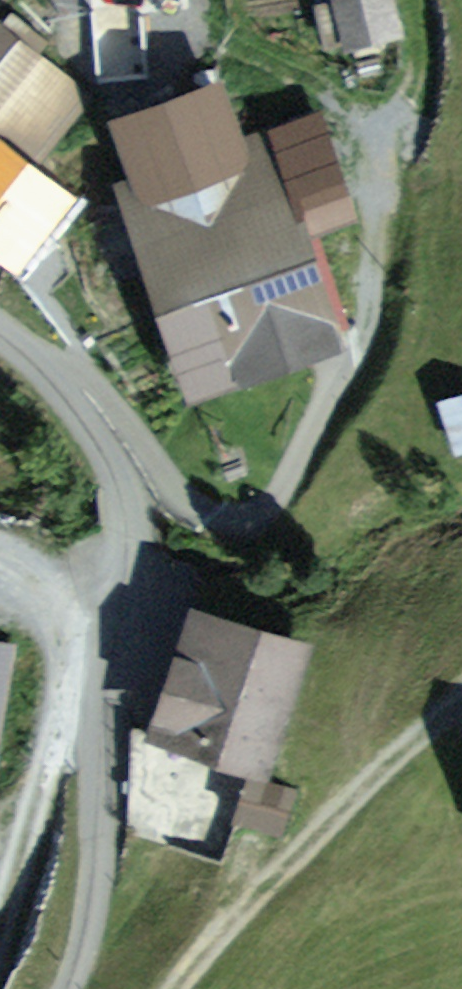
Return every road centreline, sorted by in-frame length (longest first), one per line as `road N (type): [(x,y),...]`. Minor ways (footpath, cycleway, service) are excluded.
road 1 (track): [(49,384),(105,387),(173,494),(222,515),(274,512),(347,384),(379,314),(399,150),(377,122),(272,67),(208,45)]
road 2 (track): [(179,988),(396,760),(461,709)]
road 3 (track): [(399,150),(431,67),(423,0)]

